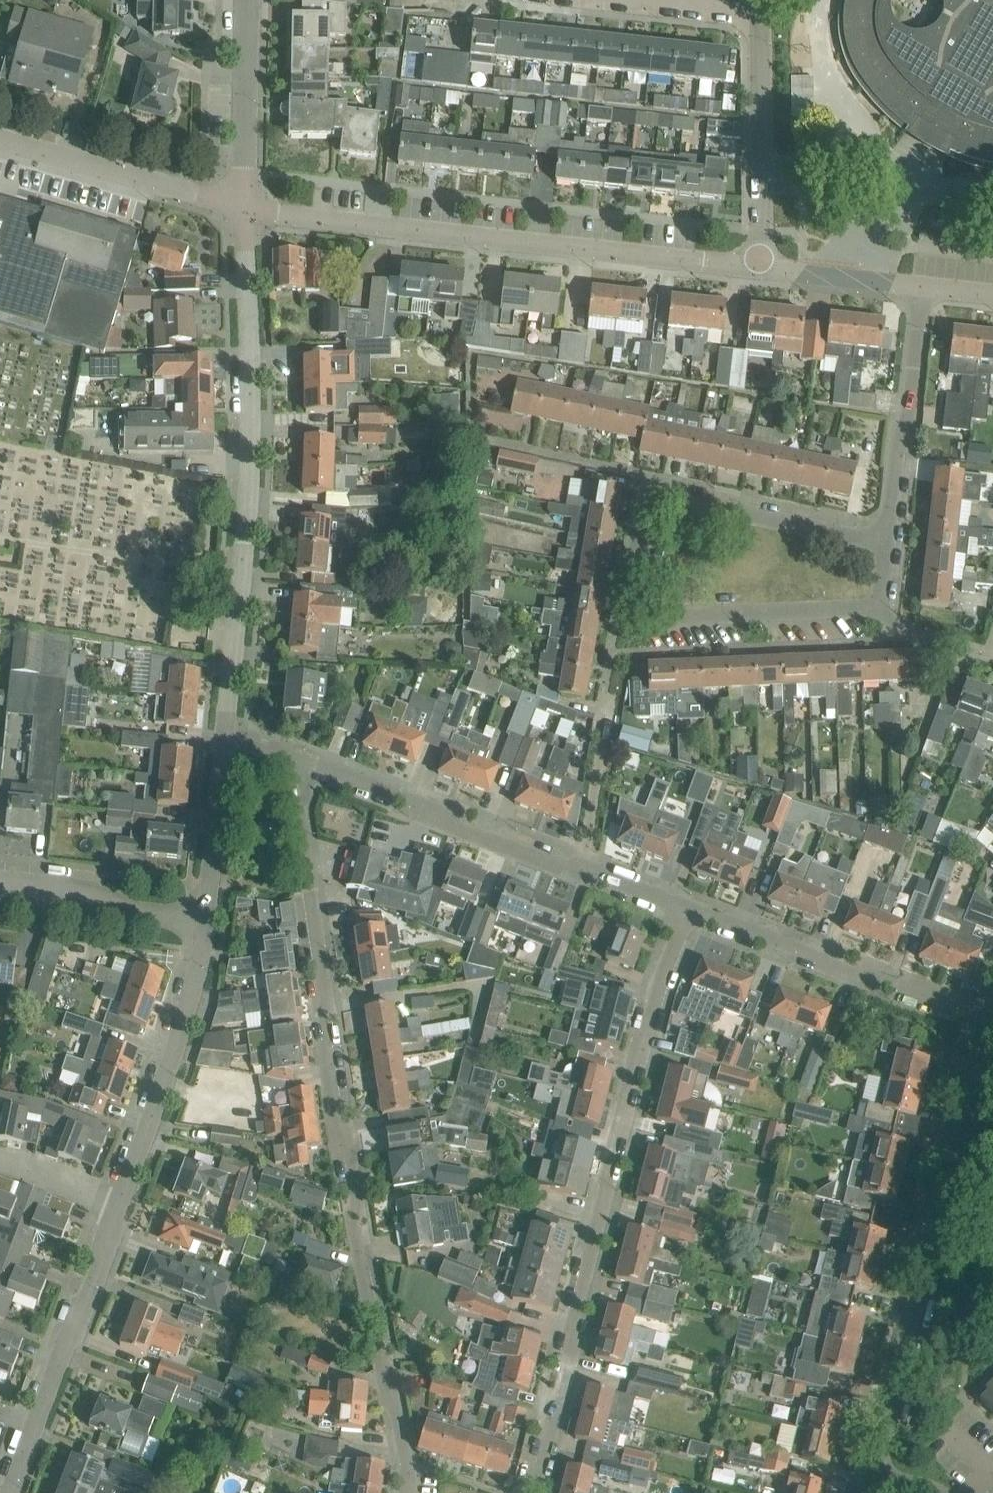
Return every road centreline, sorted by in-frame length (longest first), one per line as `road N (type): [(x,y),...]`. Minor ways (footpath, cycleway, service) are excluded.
road 1 (residential): [(404,1492),(407,1462),(284,758)]
road 2 (residential): [(881,610),(650,618),(631,613),(629,598),(648,502),(657,497),(888,542)]
road 3 (residential): [(692,909),(661,974),(527,1492)]
road 4 (residential): [(225,742),(250,404),(246,210)]
road 5 (residential): [(757,268),(246,210)]
road 6 (residential): [(881,1459),(992,1024)]
road 7 (residential): [(992,1024),(692,909)]
road 8 (residential): [(582,868),(560,868),(459,831),(436,812),(284,758)]
road 9 (residential): [(10,1492),(121,1203)]
road 10 (residential): [(121,1203),(200,966),(205,920)]
road 11 (residential): [(888,542),(923,285)]
road 12 (residential): [(246,210),(0,140)]
road 13 (residential): [(757,268),(758,15)]
road 14 (residential): [(0,879),(93,890),(134,910),(205,920)]
road 15 (residential): [(246,210),(248,0)]
road 16 (residential): [(205,920),(225,742)]
road 17 (residential): [(582,868),(604,695)]
road 18 (residential): [(923,285),(757,268)]
road 19 (residential): [(758,15),(605,0)]
road 20 (residential): [(121,1203),(0,1163)]
road 21 (residential): [(992,652),(904,629),(881,610)]

